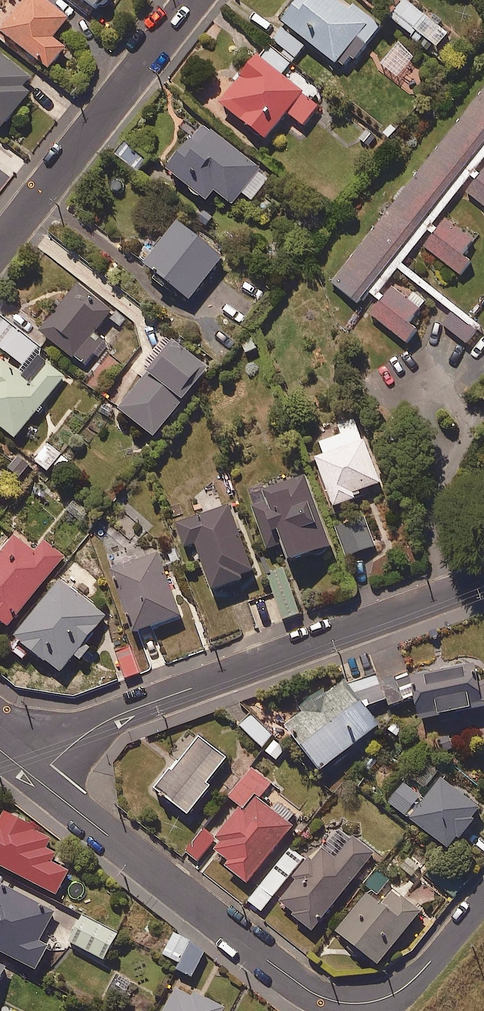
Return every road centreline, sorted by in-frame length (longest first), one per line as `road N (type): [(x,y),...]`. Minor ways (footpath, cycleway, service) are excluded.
road 1 (residential): [(483,898),(397,992),(339,1002),(275,967),(37,780)]
road 2 (residential): [(483,577),(120,714),(37,780)]
road 3 (residential): [(0,244),(192,0)]

